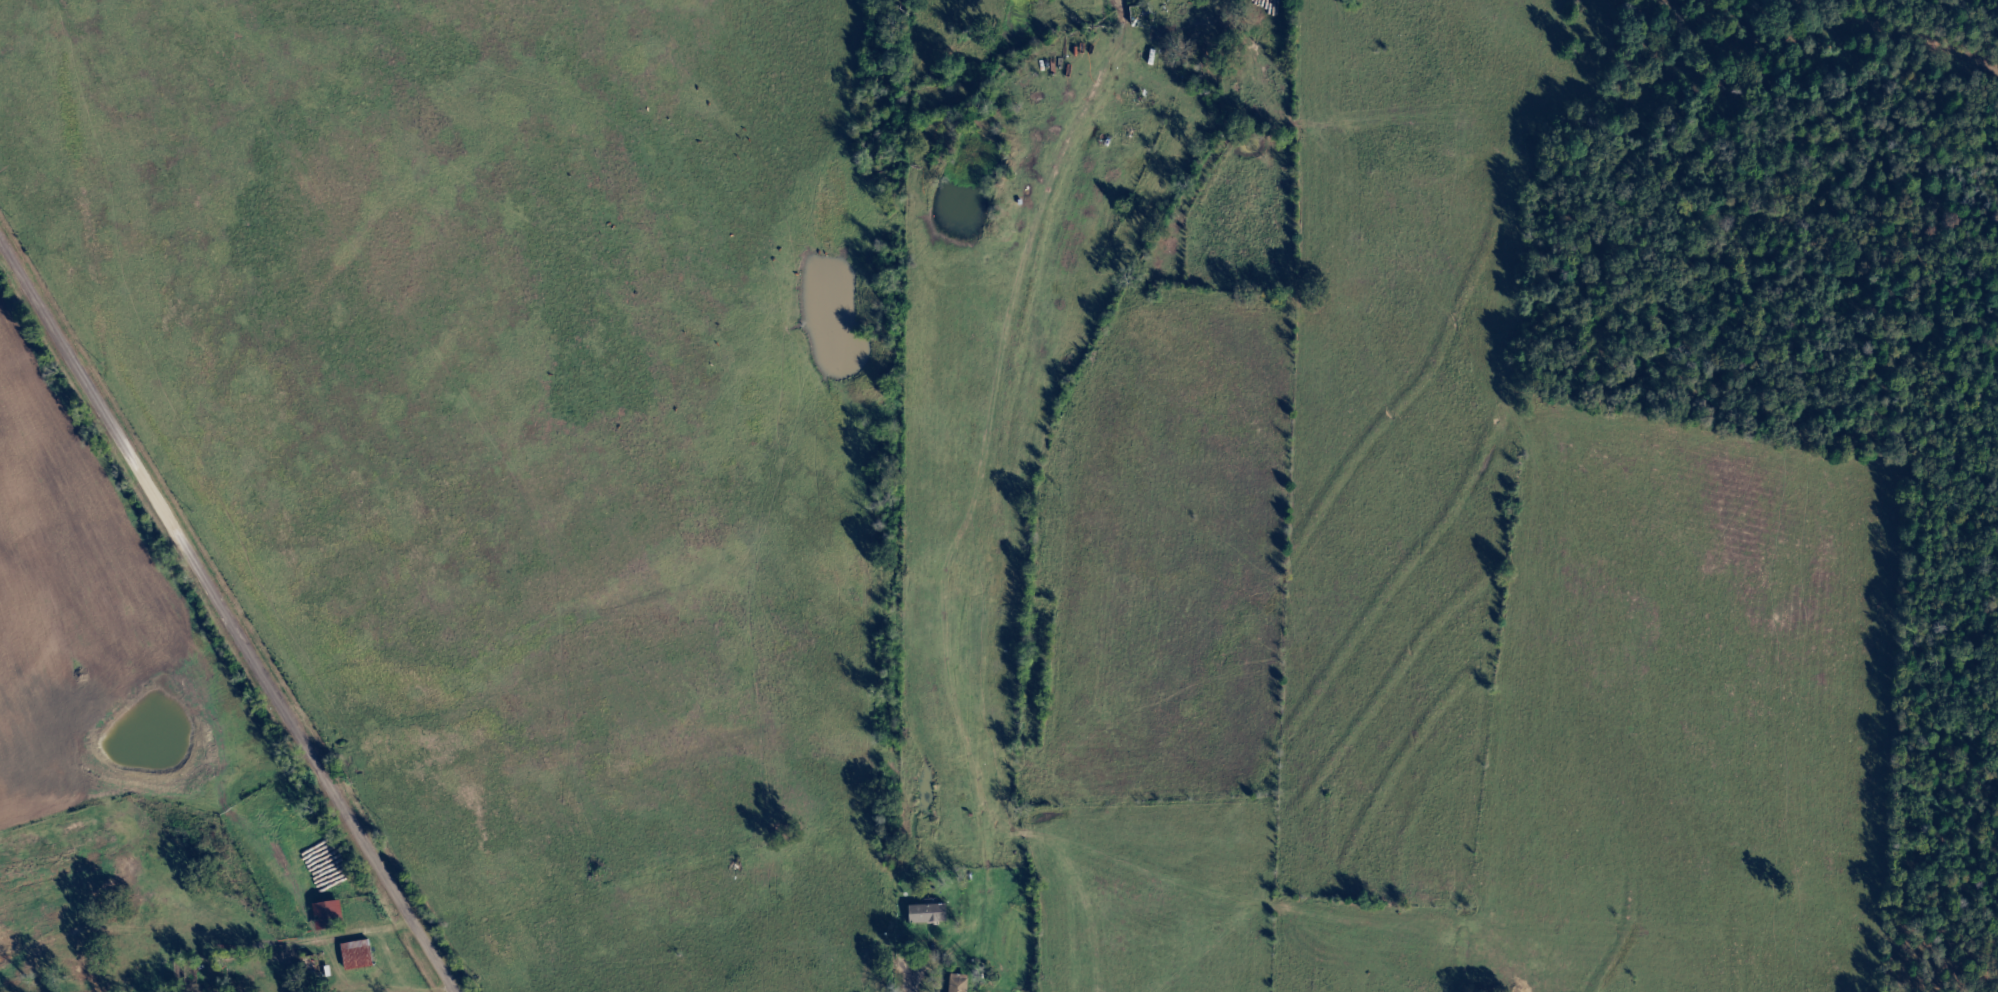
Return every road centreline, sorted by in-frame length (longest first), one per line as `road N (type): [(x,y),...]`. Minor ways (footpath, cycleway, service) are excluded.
road 1 (residential): [(425,944),(0,240)]

